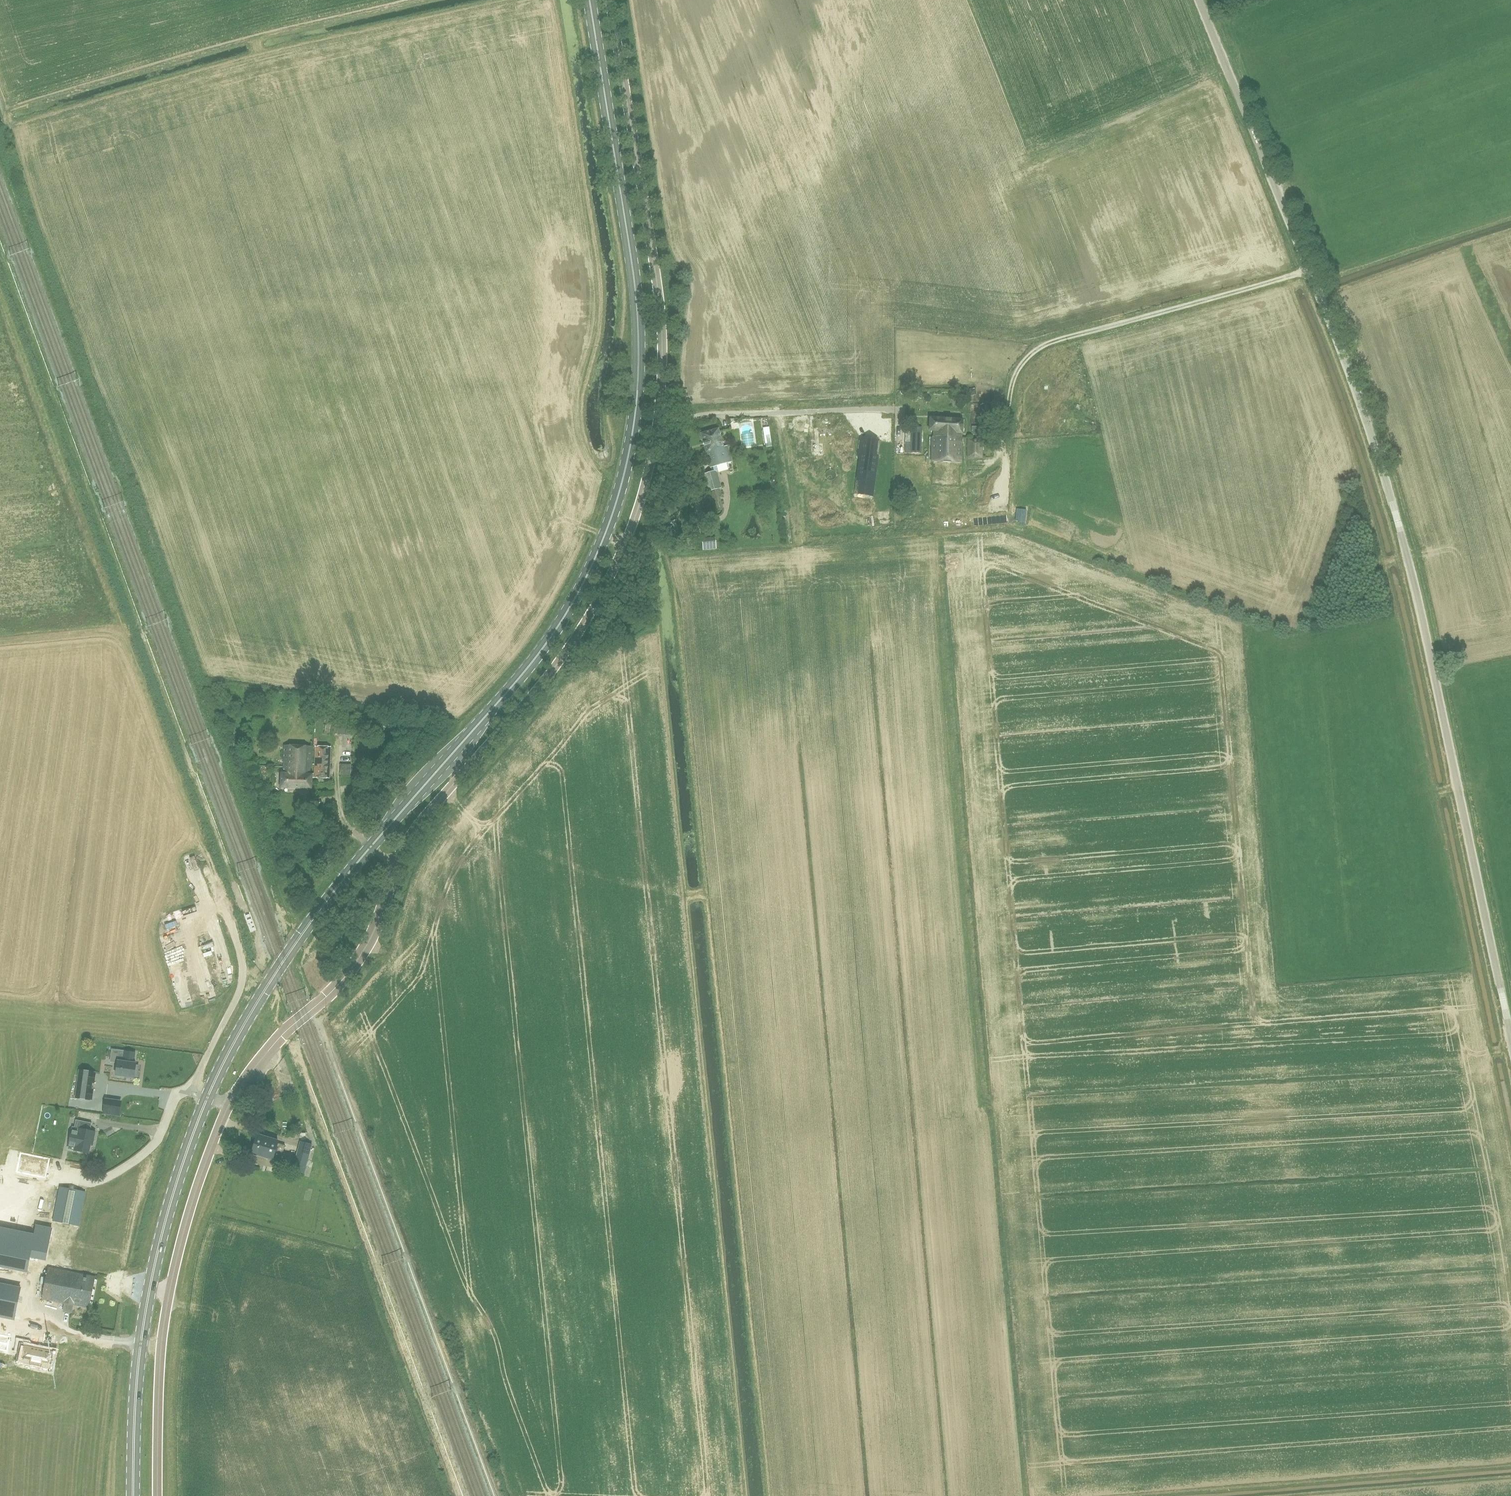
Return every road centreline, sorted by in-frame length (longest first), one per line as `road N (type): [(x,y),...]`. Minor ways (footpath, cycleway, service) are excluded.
road 1 (unclassified): [(159,1495),(168,1300),(199,1181),(229,1105),(269,1048),(357,961),(411,837),(563,656),(635,520),(659,385),(660,316),(615,0)]
road 2 (primary): [(130,1495),(140,1342),(157,1250),(221,1066),(334,891),(546,643),(594,561),(620,489),(636,425),(640,332),(590,0)]
road 3 (unclassified): [(1510,1031),(1405,537),(1368,419),(1201,0)]
road 4 (unknown): [(0,296),(62,461),(49,529),(21,571),(0,575)]

